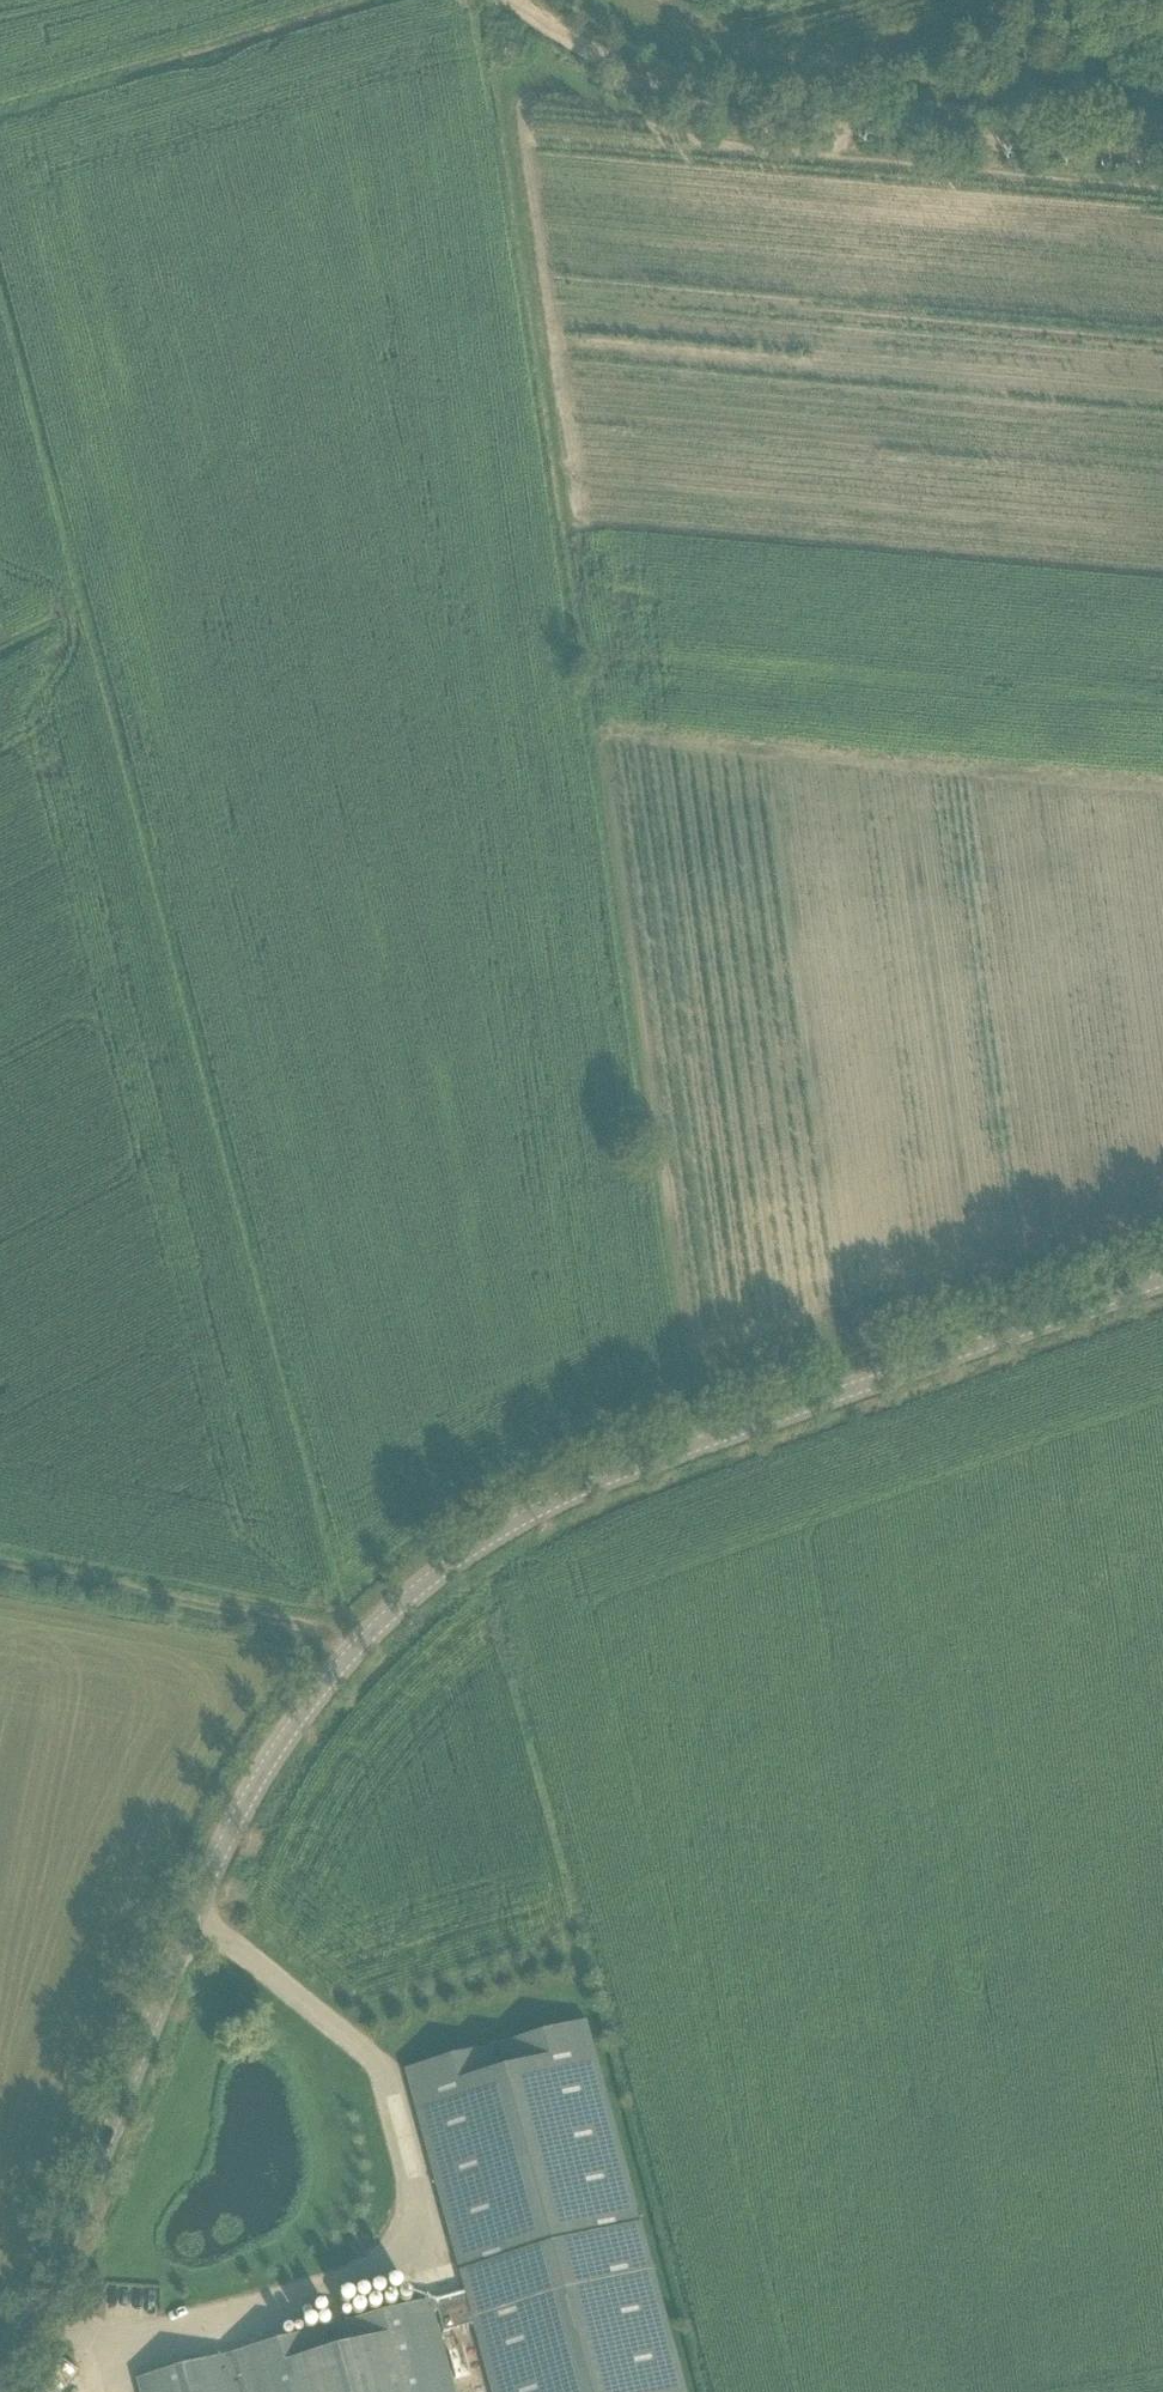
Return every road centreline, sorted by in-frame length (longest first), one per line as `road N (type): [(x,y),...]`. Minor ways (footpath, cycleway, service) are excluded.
road 1 (tertiary): [(0,2351),(78,2197),(209,1873),(276,1750),(363,1637),(449,1559),(519,1511),(619,1464),(1162,1281)]
road 2 (track): [(501,0),(624,83),(700,110),(802,131),(1162,156)]
road 3 (track): [(0,1562),(363,1637)]

